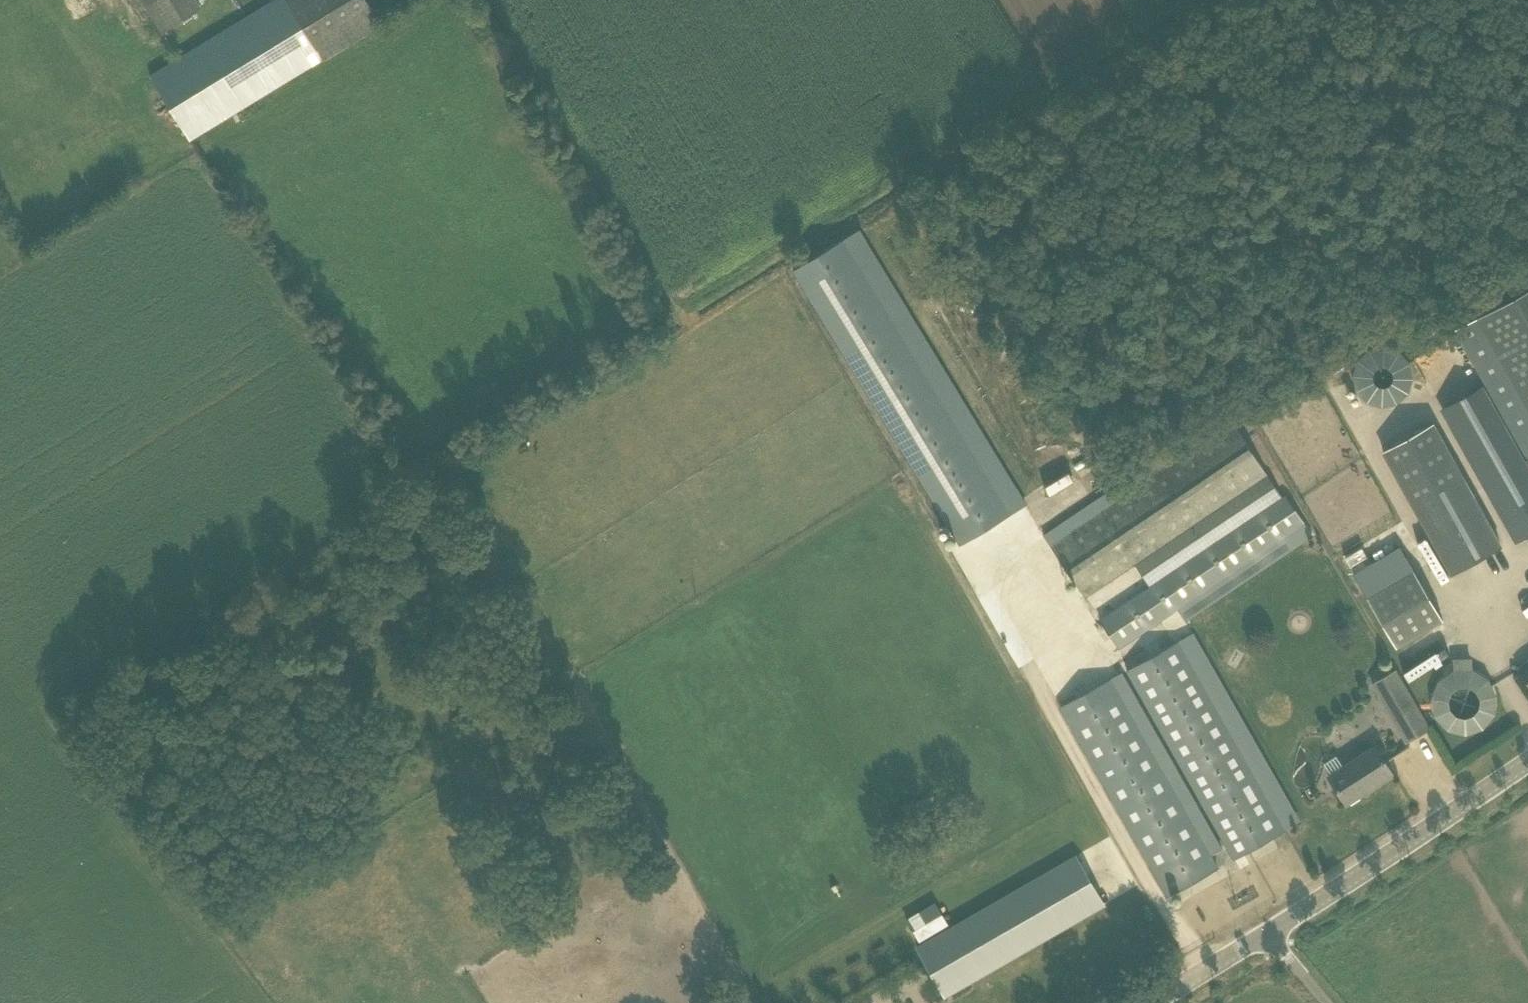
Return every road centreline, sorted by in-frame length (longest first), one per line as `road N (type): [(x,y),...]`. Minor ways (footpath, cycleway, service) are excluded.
road 1 (tertiary): [(1273,929),(1527,760)]
road 2 (tertiary): [(1154,1002),(1273,929)]

